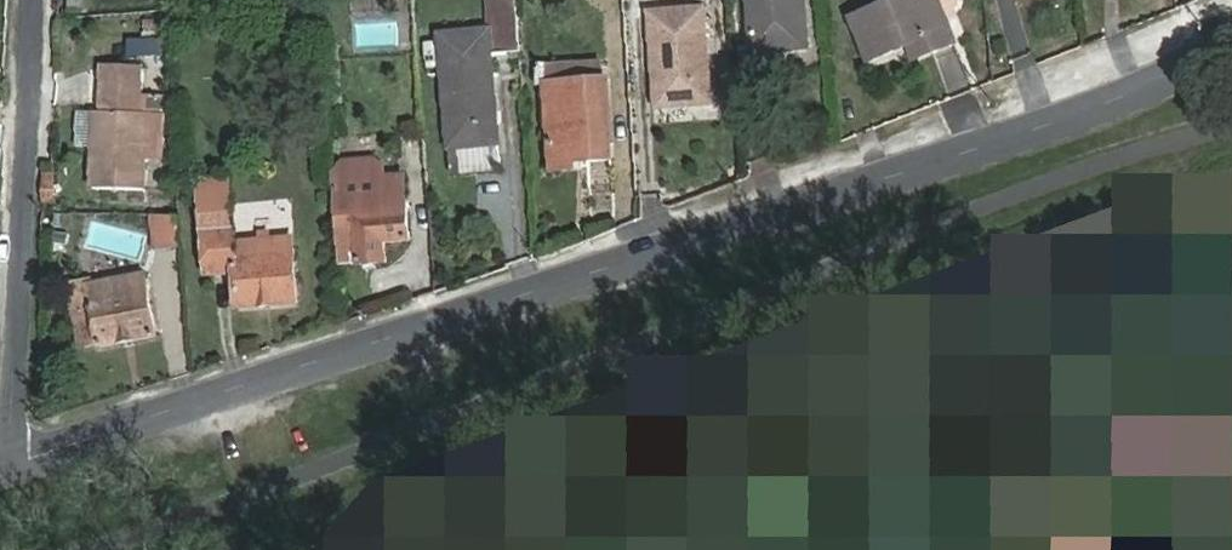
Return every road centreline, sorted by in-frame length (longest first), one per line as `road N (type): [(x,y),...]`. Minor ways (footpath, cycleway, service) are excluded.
road 1 (tertiary): [(1231,46),(1001,141),(14,474)]
road 2 (residential): [(40,0),(14,474)]

